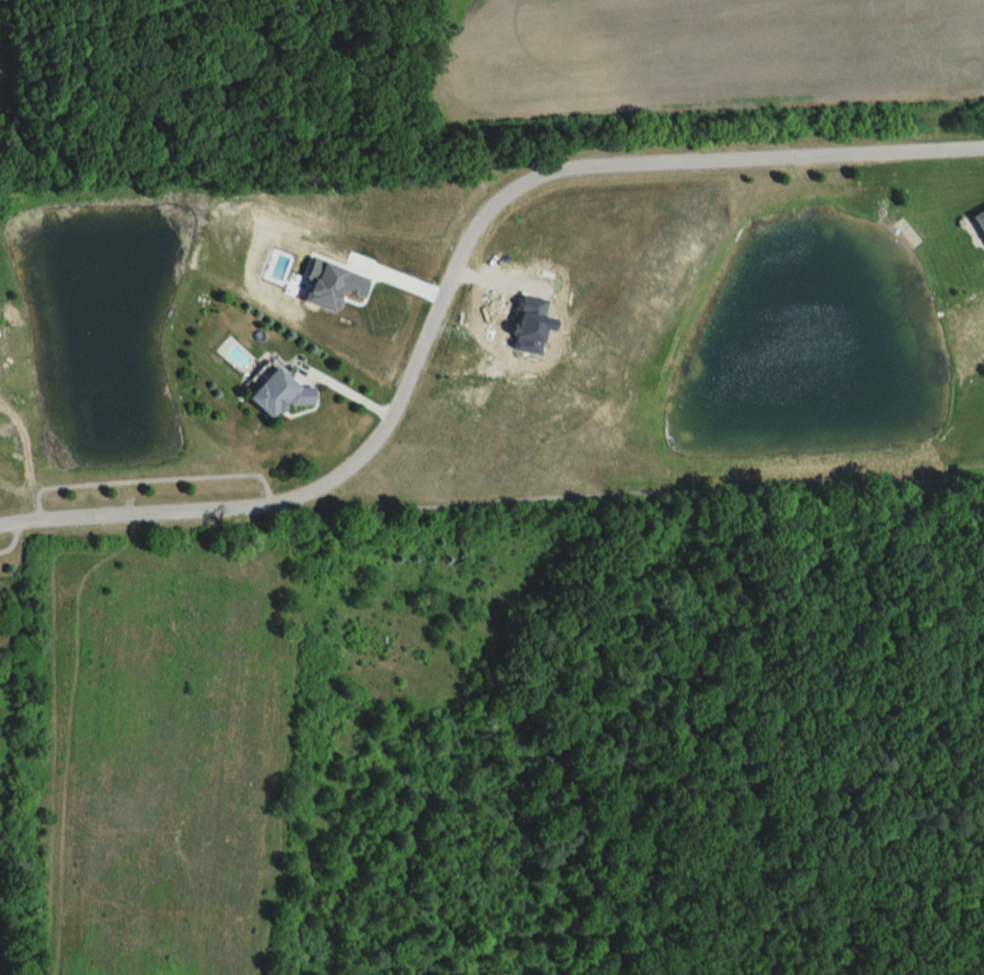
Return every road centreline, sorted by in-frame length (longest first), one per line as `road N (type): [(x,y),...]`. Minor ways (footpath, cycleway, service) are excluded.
road 1 (residential): [(0,526),(301,499),(342,478),(405,398),(464,246),(483,218),(511,191),(554,172),(983,148)]

